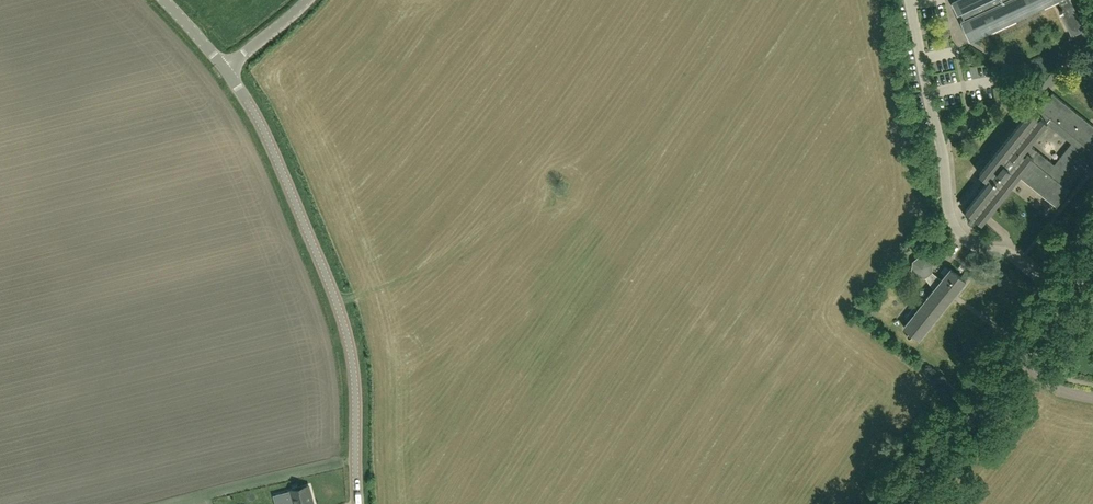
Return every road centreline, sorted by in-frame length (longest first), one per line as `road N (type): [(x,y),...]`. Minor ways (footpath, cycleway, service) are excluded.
road 1 (tertiary): [(362,503),(350,327),(277,150),(233,69)]
road 2 (unclassified): [(904,503),(1092,270)]

